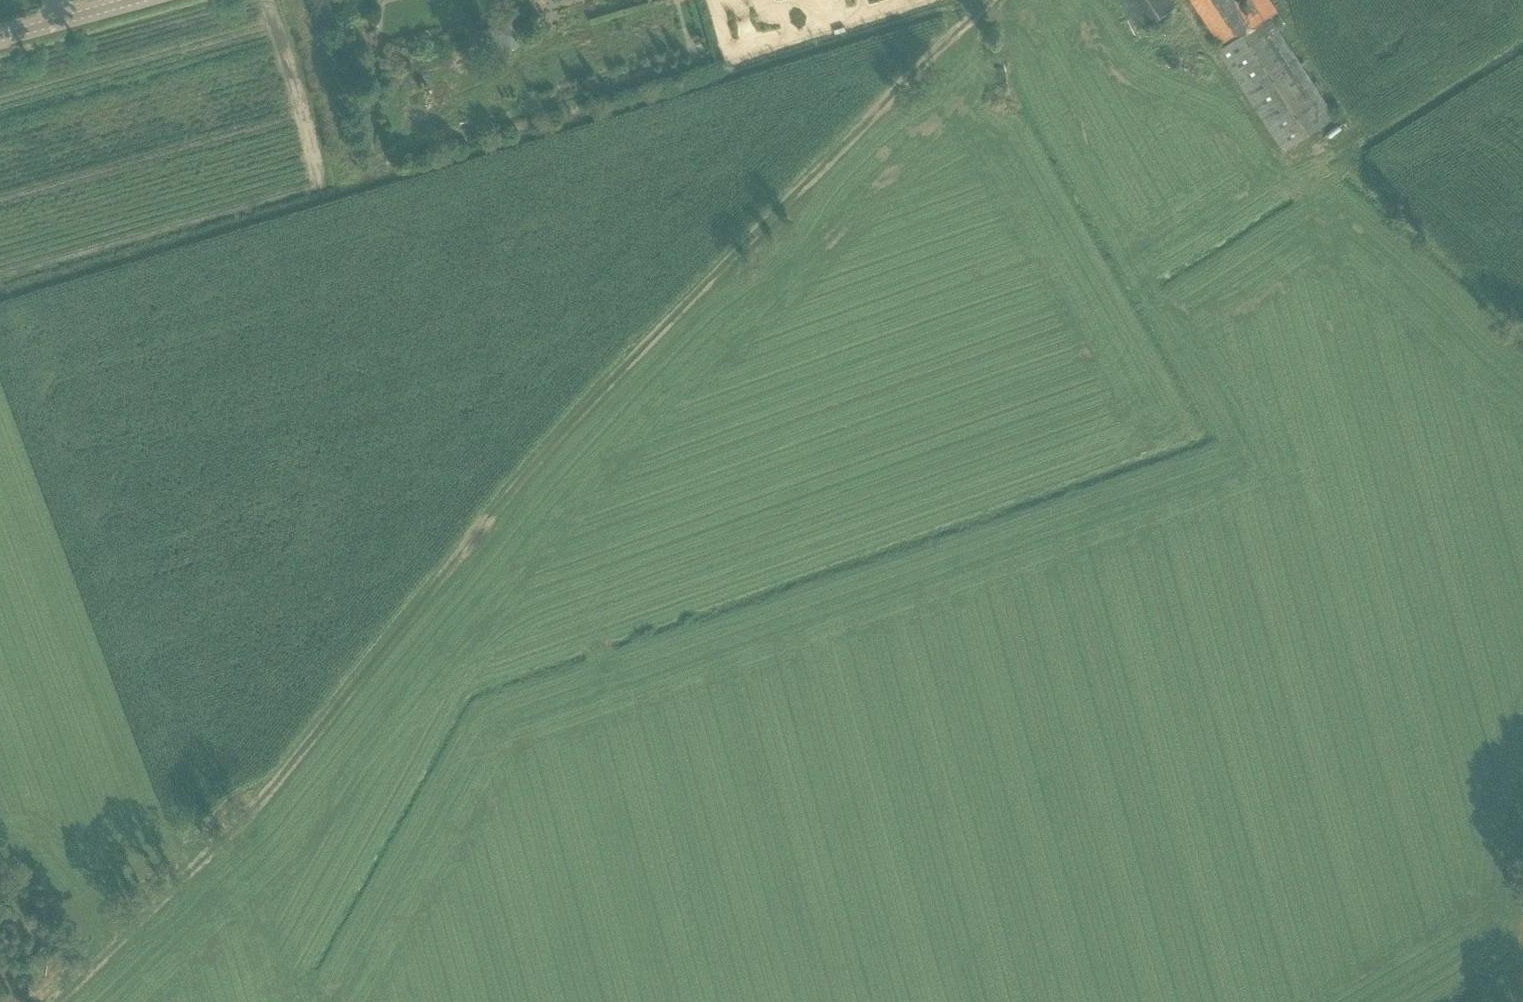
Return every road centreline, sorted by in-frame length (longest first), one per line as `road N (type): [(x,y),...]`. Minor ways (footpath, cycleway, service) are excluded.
road 1 (track): [(51,1001),(308,752),(864,144)]
road 2 (unclassified): [(864,144),(996,0)]

